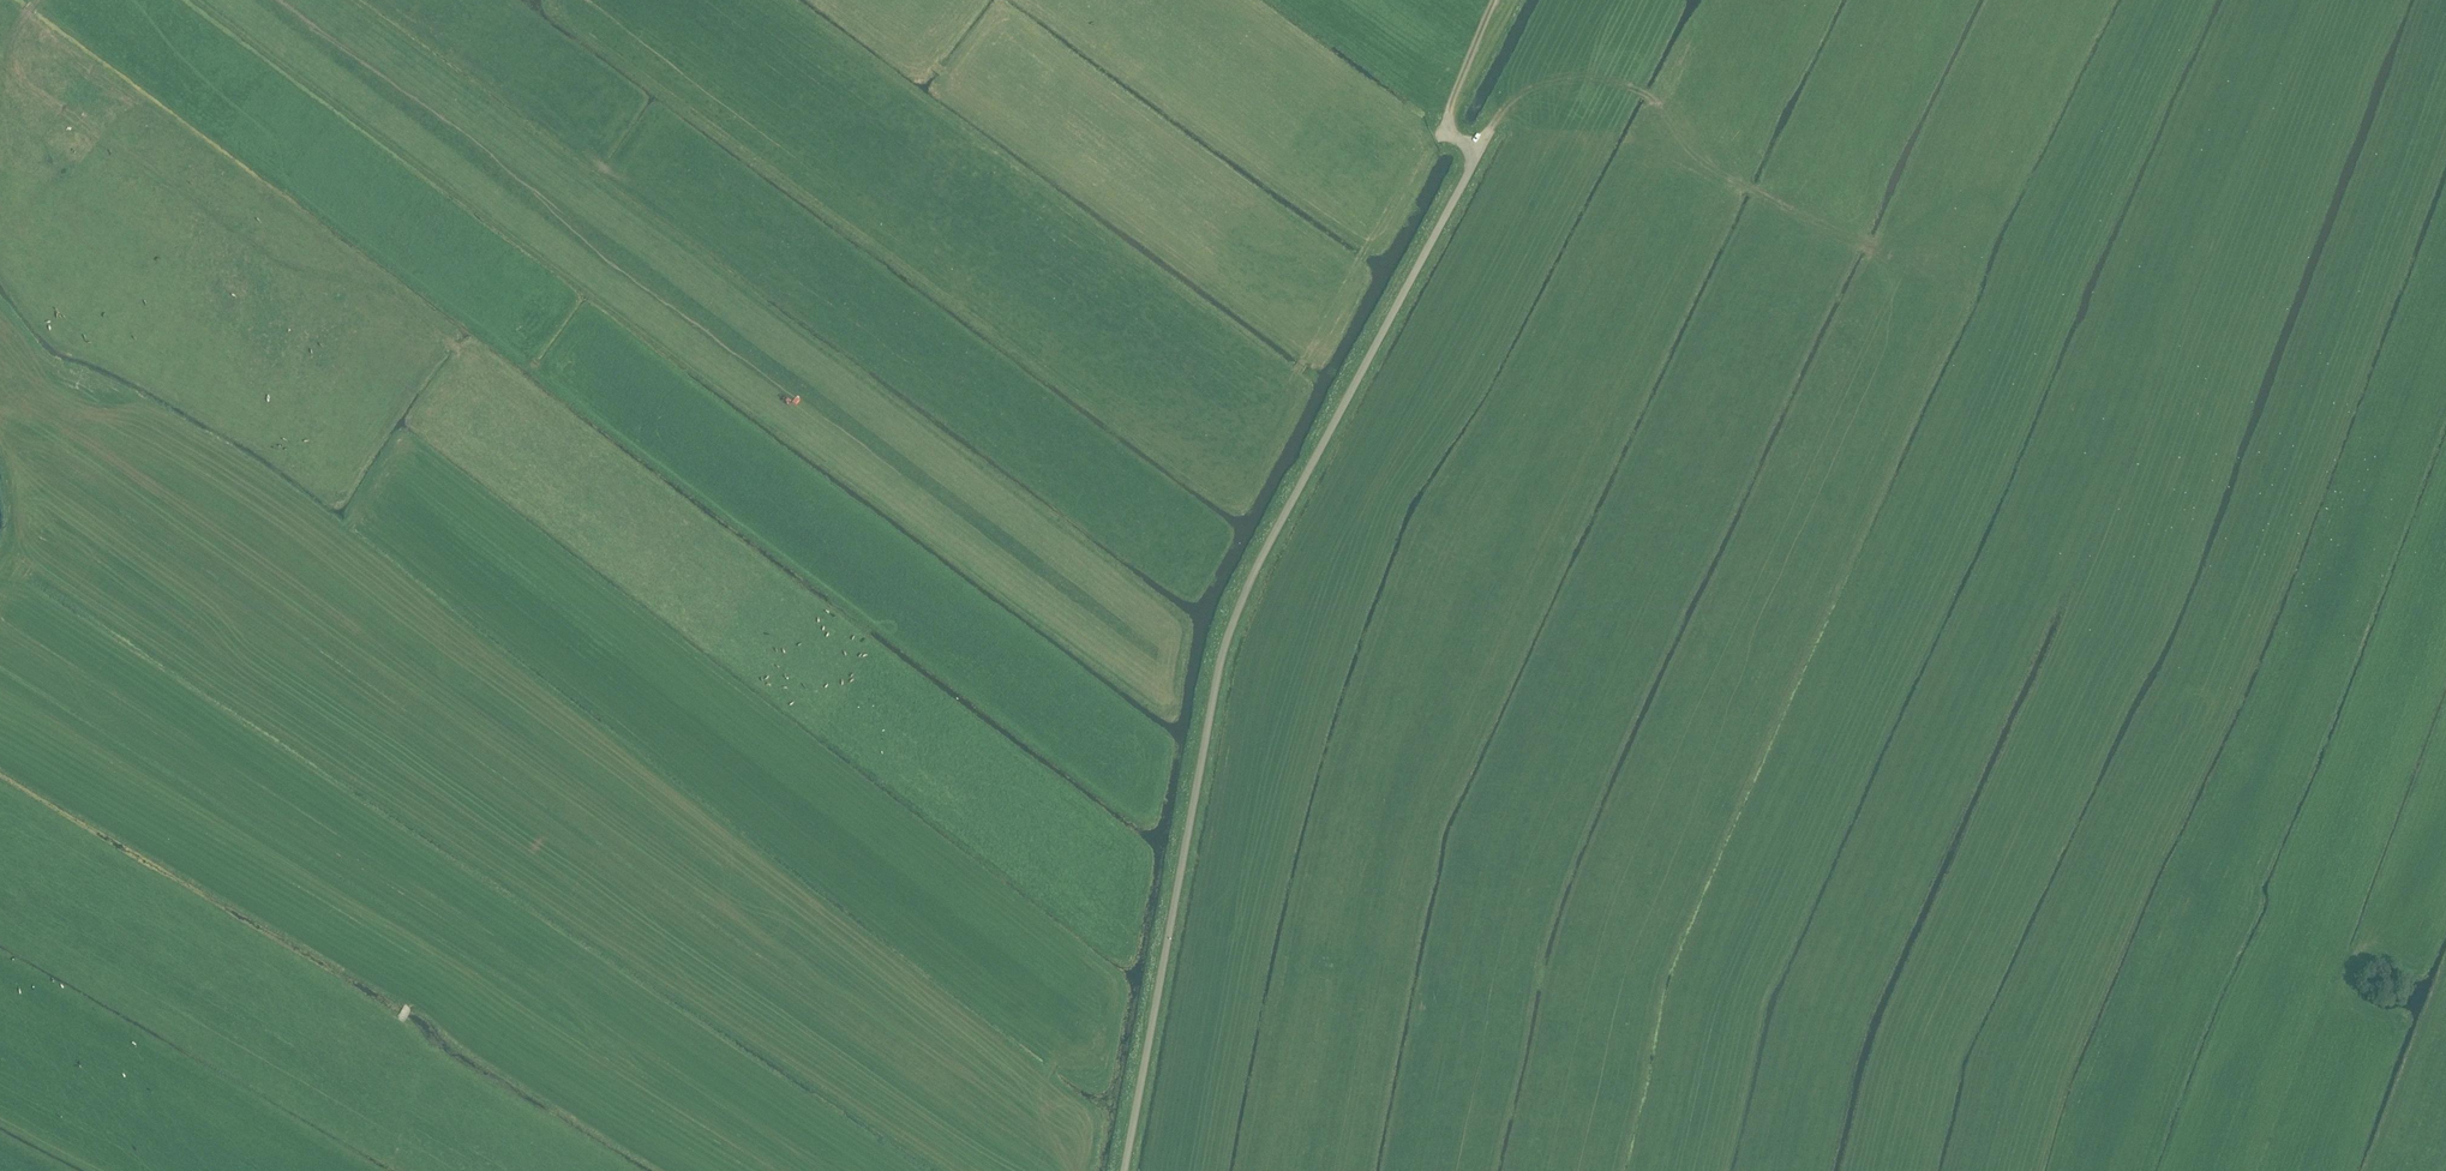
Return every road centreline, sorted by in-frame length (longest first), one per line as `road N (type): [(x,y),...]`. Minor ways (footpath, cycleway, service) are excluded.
road 1 (track): [(1124,1170),(1229,633),(1477,152)]
road 2 (track): [(1448,124),(1498,0)]

